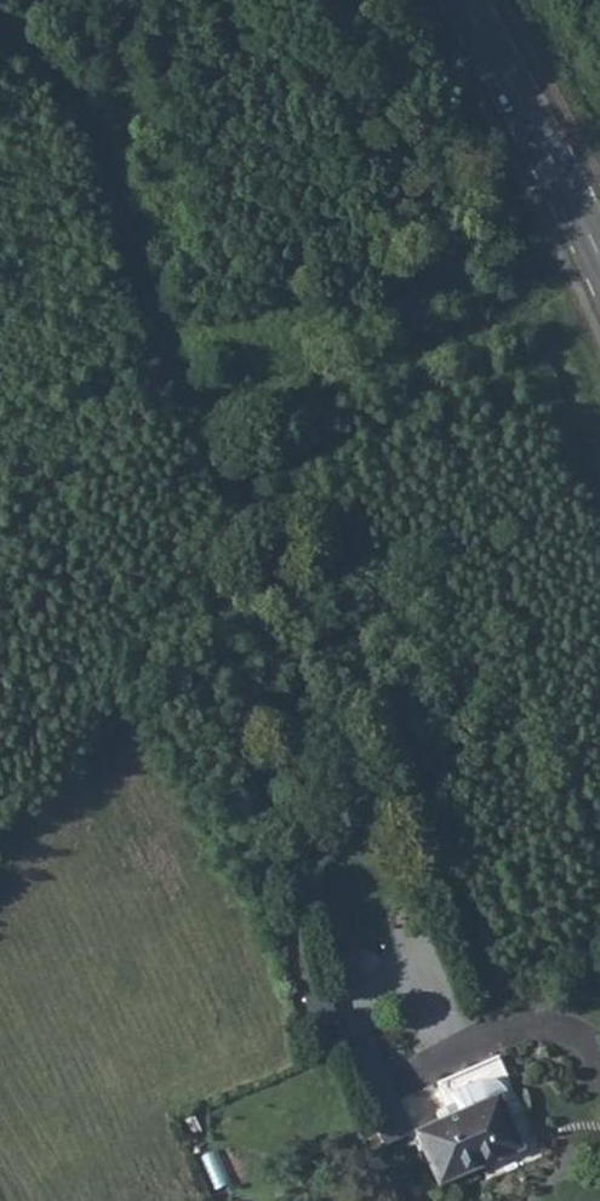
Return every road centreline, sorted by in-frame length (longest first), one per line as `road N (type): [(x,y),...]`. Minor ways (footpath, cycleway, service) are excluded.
road 1 (track): [(599,485),(552,344),(521,325),(297,406),(248,412),(194,402),(150,343),(13,534),(0,528)]
road 2 (secondary): [(599,262),(460,0)]

